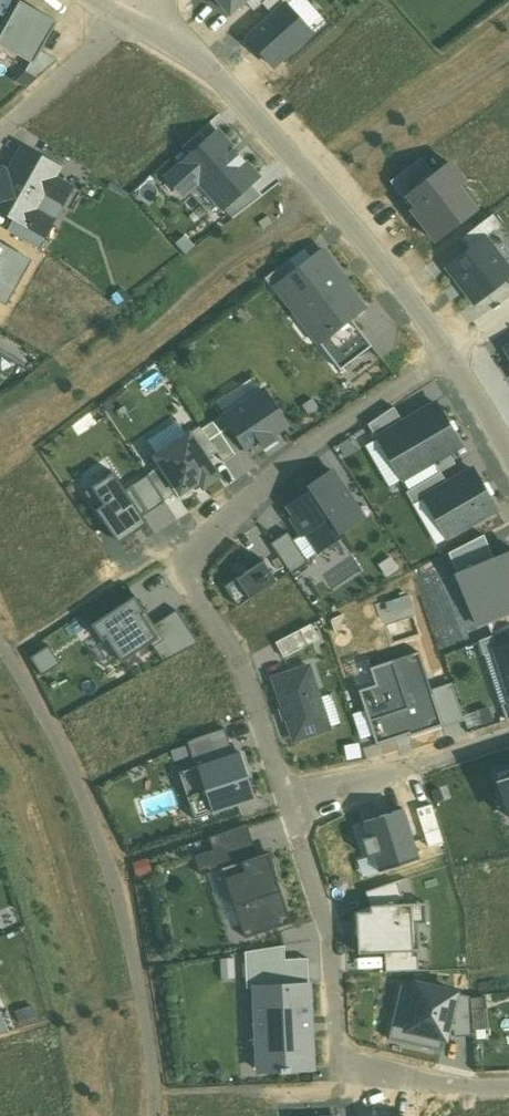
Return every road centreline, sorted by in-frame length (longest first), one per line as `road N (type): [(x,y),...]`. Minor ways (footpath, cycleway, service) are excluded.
road 1 (residential): [(292,808),(250,681),(190,583),(190,560),(292,457),(452,356)]
road 2 (residential): [(127,18),(223,82),(452,356)]
road 3 (residential): [(292,808),(333,938),(336,1043),(345,1059),(471,1091),(508,1089)]
road 4 (residential): [(508,738),(292,808)]
road 5 (residential): [(127,18),(0,133)]
road 6 (residential): [(452,356),(508,462)]

